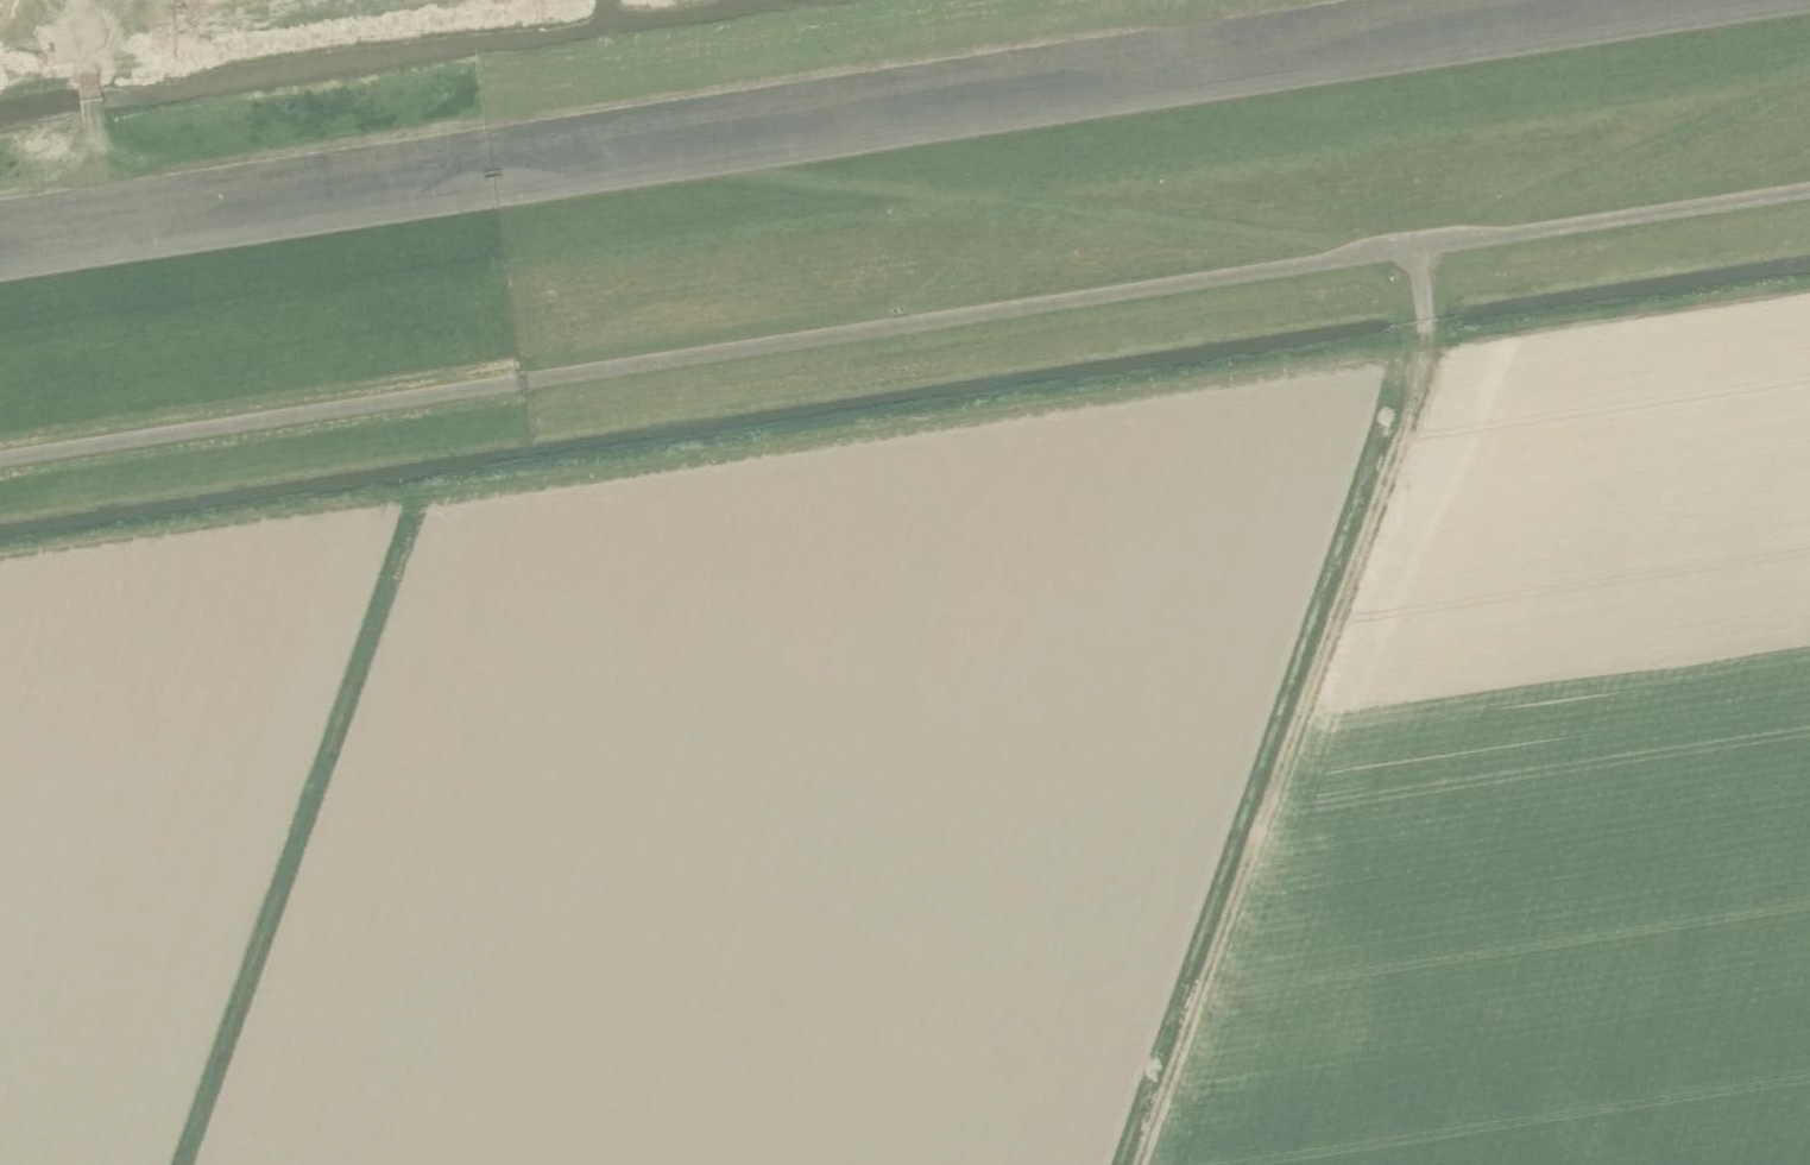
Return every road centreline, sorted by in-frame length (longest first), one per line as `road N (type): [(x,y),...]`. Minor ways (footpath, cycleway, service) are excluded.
road 1 (track): [(0,267),(1809,1)]
road 2 (track): [(701,162),(1377,250)]
road 3 (track): [(1458,238),(1809,73)]

